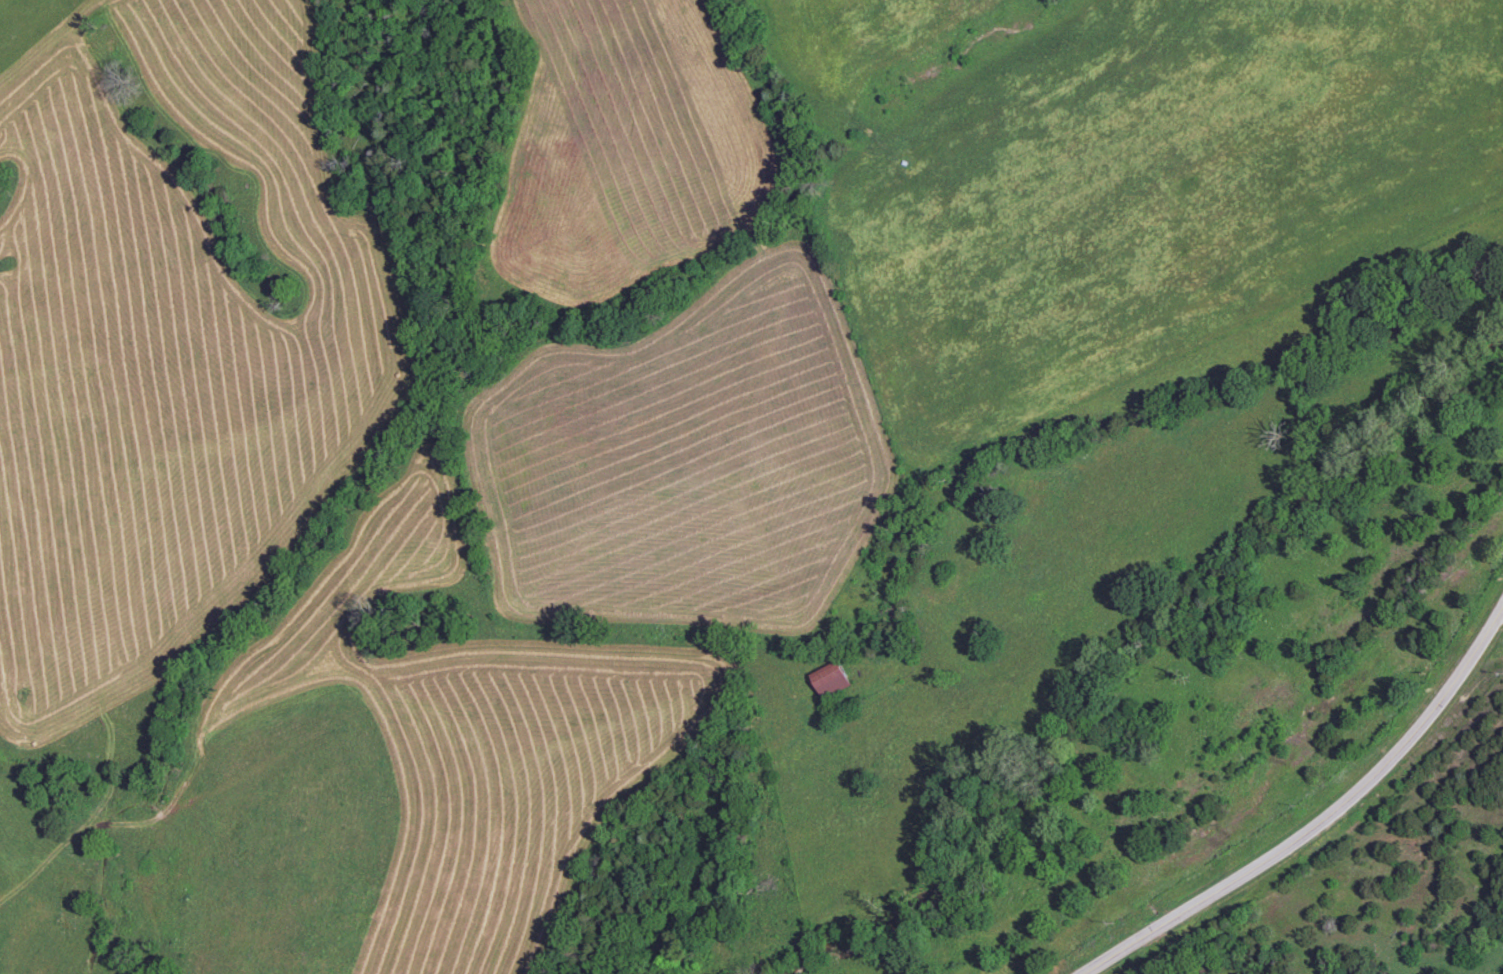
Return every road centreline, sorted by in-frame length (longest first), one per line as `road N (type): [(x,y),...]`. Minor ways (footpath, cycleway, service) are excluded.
road 1 (secondary): [(1080,973),(1285,854),(1415,750),(1475,663),(1502,597)]

